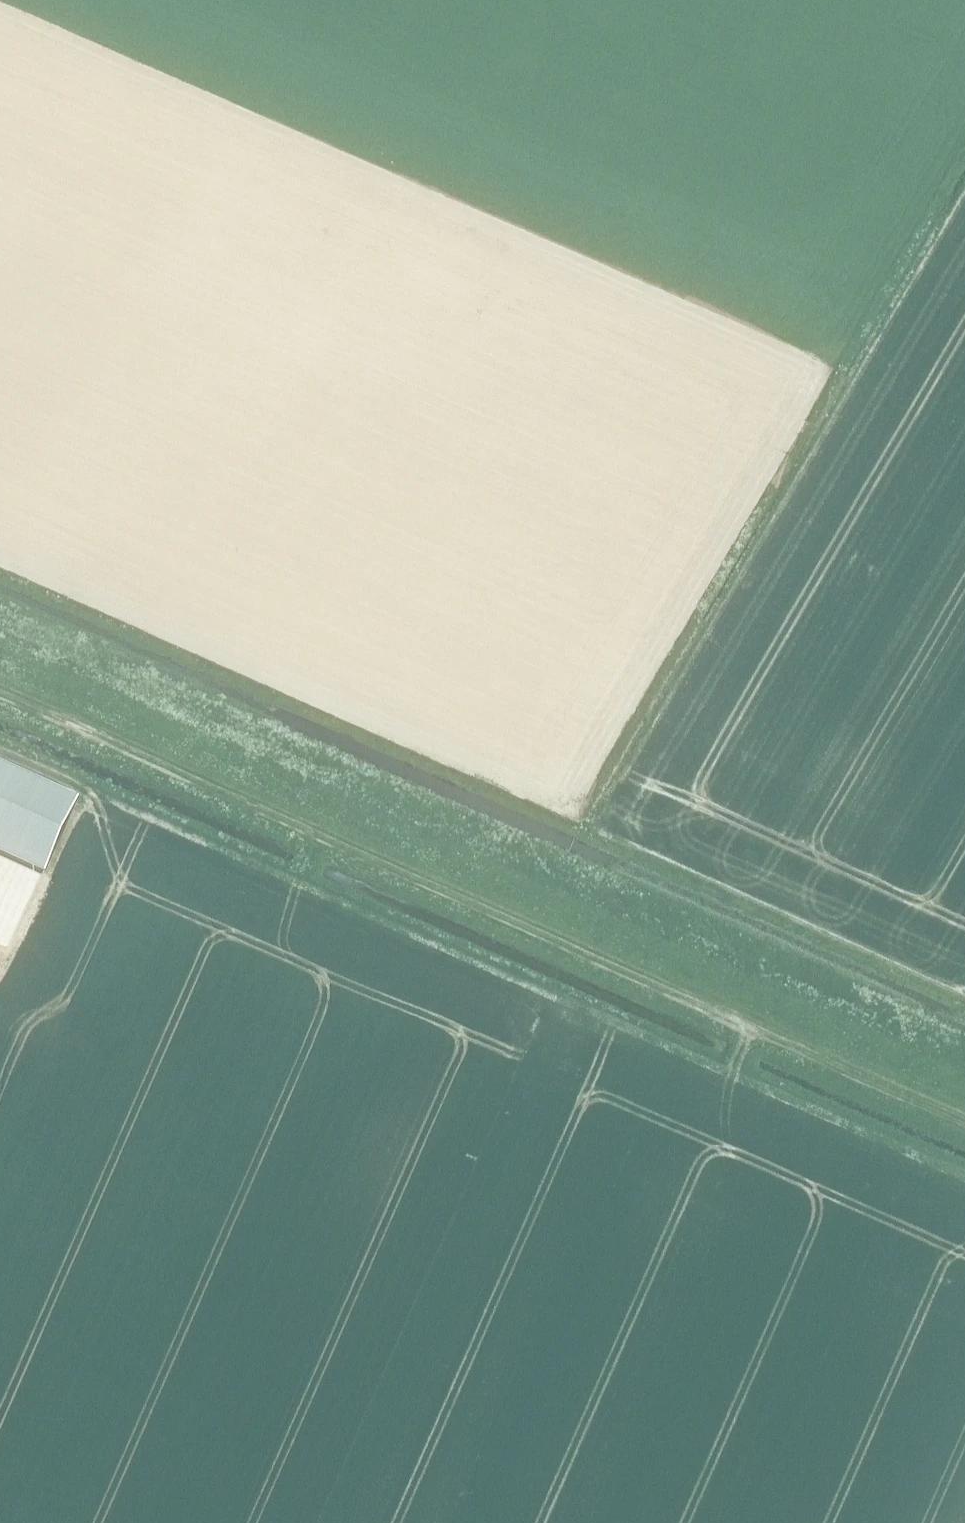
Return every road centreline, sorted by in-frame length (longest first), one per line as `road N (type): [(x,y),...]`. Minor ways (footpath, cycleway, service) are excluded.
road 1 (track): [(0,702),(964,1134)]

